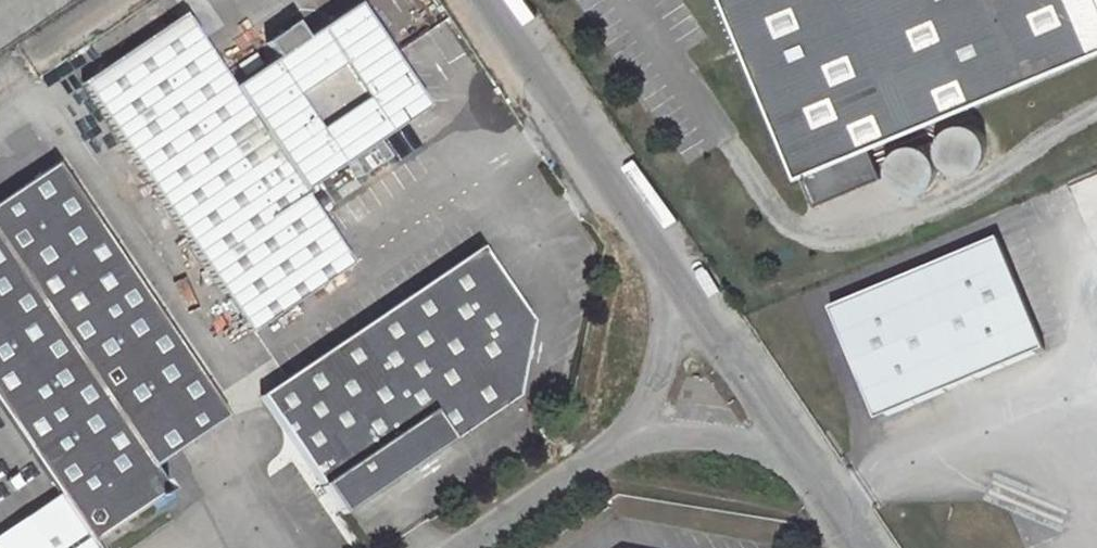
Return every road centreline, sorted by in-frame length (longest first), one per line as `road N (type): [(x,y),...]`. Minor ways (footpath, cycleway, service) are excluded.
road 1 (unclassified): [(739,364),(492,0)]
road 2 (residential): [(470,547),(739,364)]
road 3 (unclassified): [(868,547),(739,364)]

